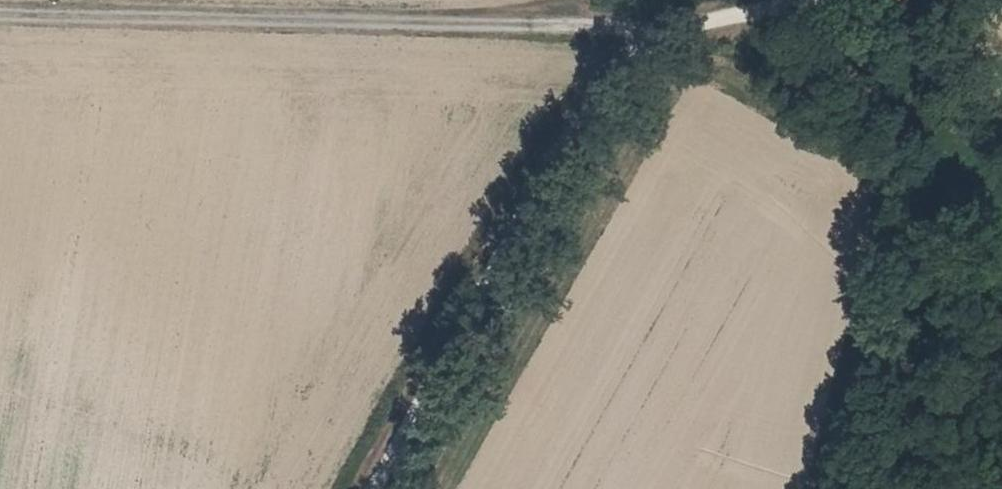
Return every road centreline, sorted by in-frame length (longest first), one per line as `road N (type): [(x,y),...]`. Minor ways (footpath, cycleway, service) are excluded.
road 1 (track): [(827,0),(681,30),(614,79),(533,195),(372,488)]
road 2 (track): [(653,44),(590,27),(0,12)]

